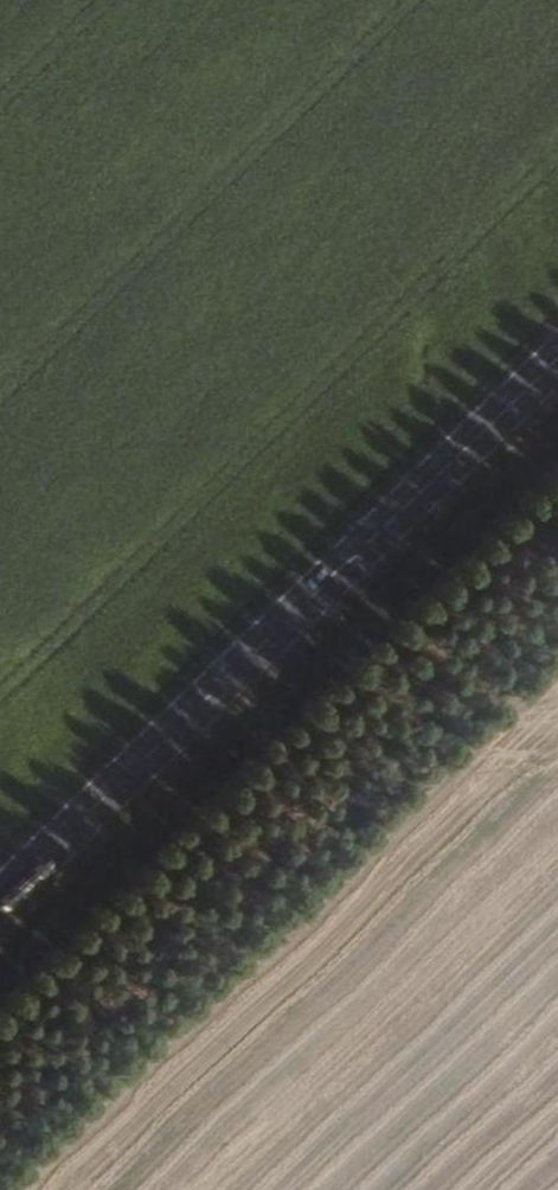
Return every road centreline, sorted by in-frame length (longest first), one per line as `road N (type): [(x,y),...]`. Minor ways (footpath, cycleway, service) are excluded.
road 1 (primary): [(0,899),(557,359)]

